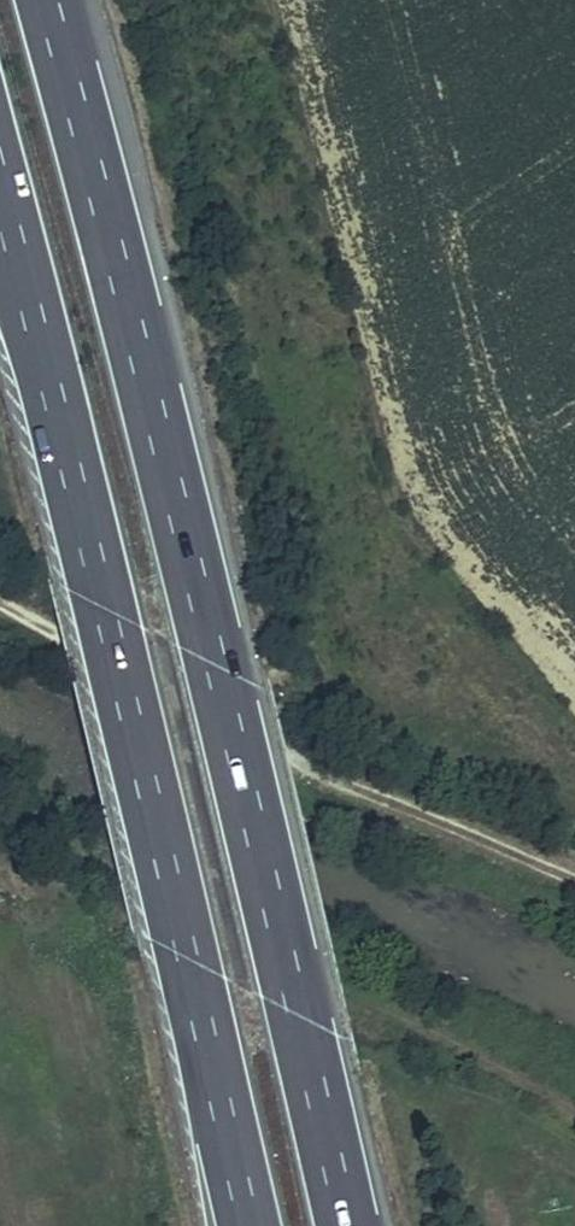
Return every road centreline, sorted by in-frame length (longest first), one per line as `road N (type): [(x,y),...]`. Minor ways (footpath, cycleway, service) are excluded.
road 1 (motorway): [(347,1225),(215,656),(46,0)]
road 2 (motorway): [(0,198),(104,604),(248,1225)]
road 3 (track): [(574,1109),(0,807)]
road 4 (track): [(574,868),(306,759),(0,592)]

